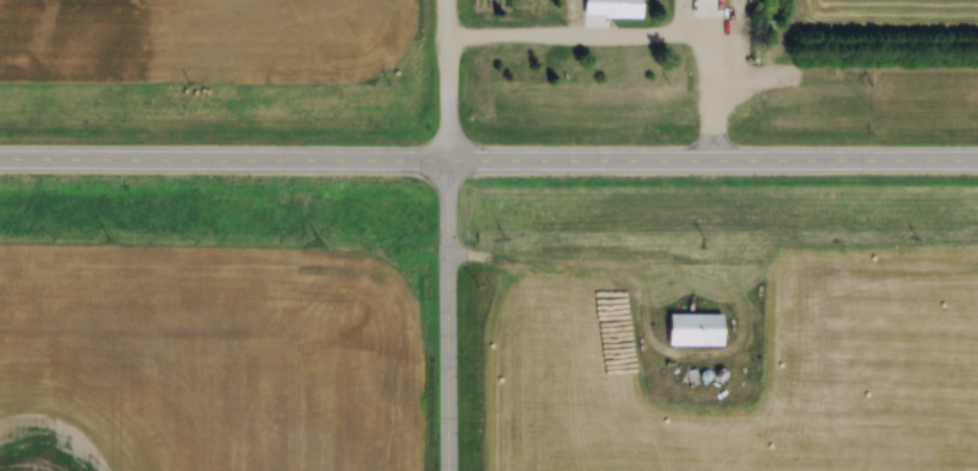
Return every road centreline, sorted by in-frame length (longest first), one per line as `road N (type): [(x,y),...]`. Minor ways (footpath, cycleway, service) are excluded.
road 1 (primary): [(0,163),(977,167)]
road 2 (tertiary): [(456,470),(455,166)]
road 3 (residential): [(455,166),(455,0)]

